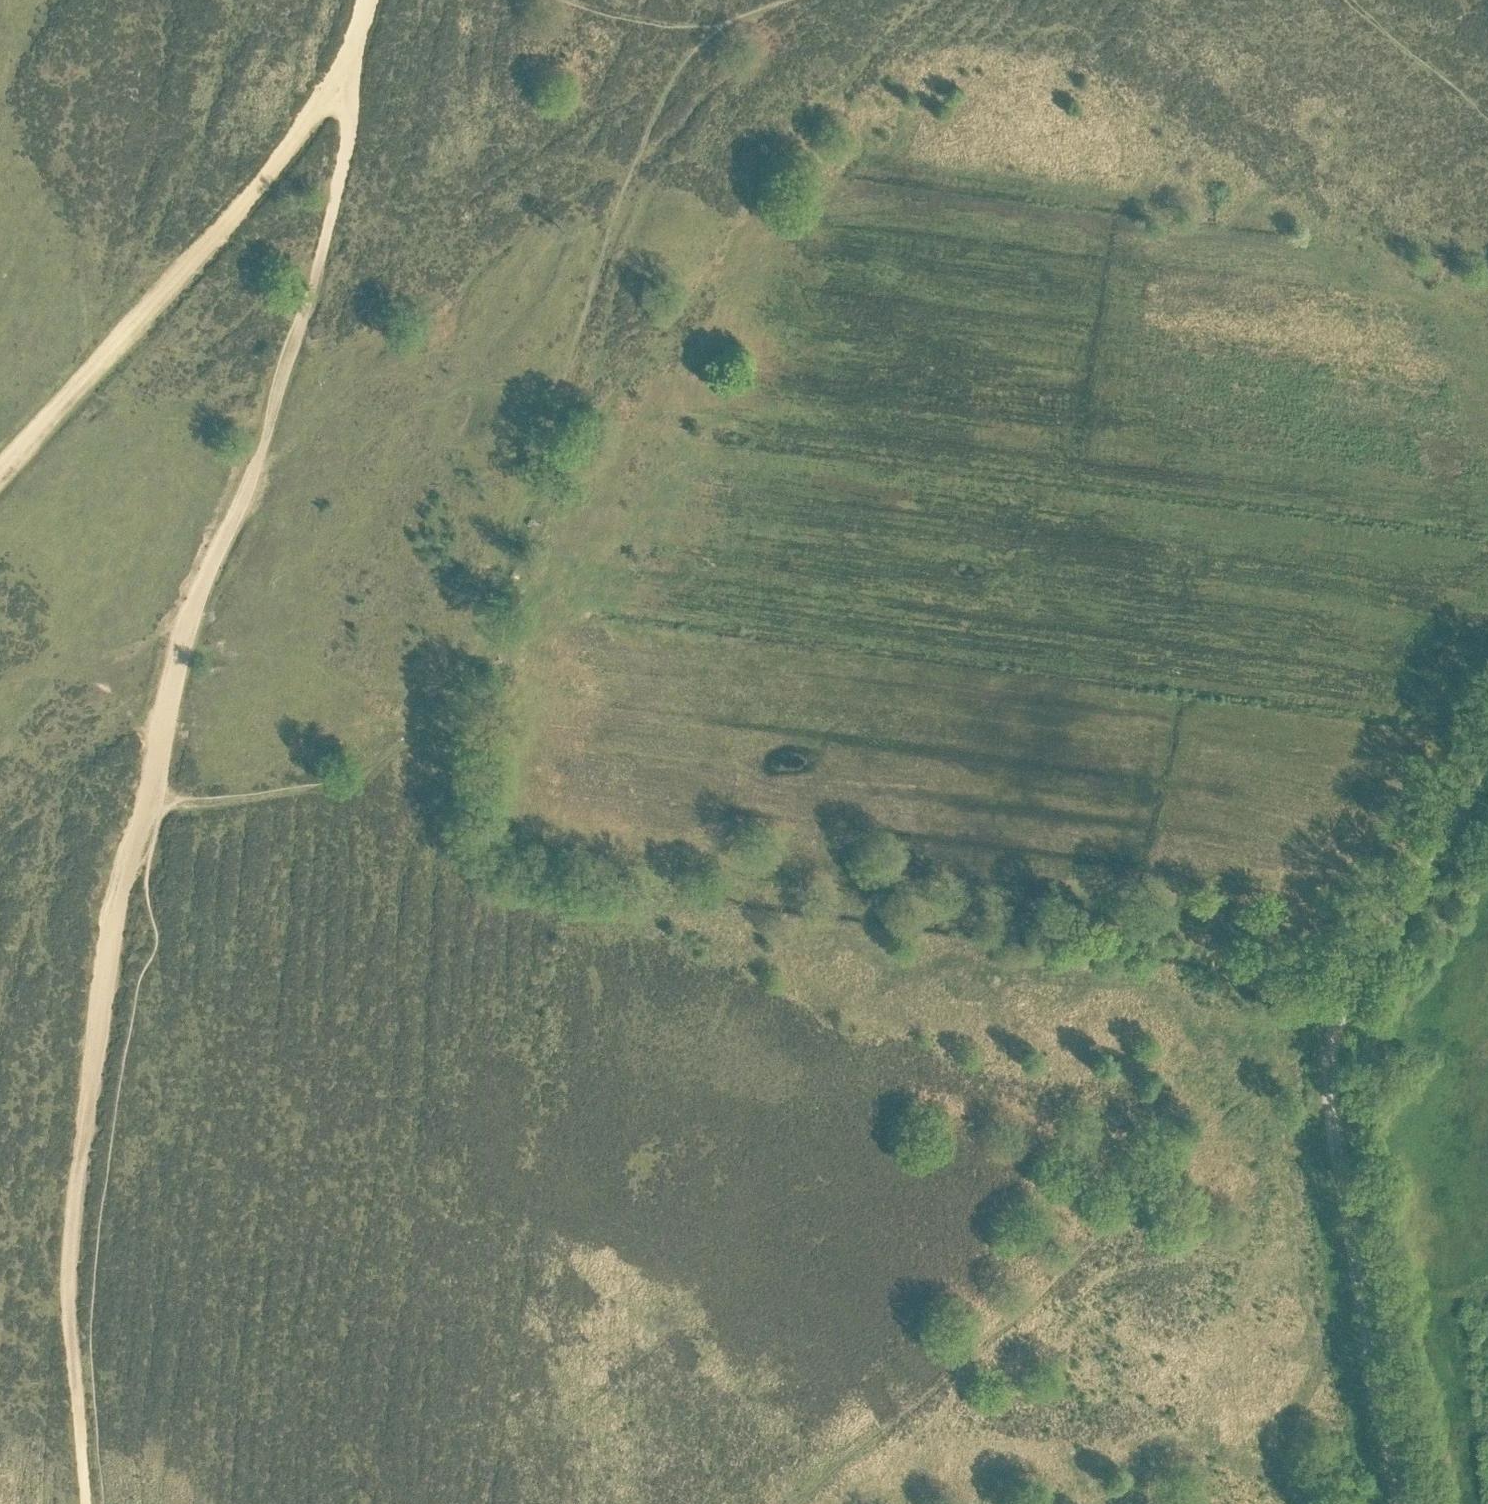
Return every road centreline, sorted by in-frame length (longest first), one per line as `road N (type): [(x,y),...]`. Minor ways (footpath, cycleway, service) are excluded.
road 1 (track): [(140,810),(182,638),(246,486),(300,324),(344,153),(368,0)]
road 2 (track): [(1487,758),(1339,1004),(1328,1048),(1399,1503)]
road 3 (track): [(84,1503),(67,1251),(114,917),(140,810)]
road 4 (track): [(0,471),(213,237),(354,57)]

